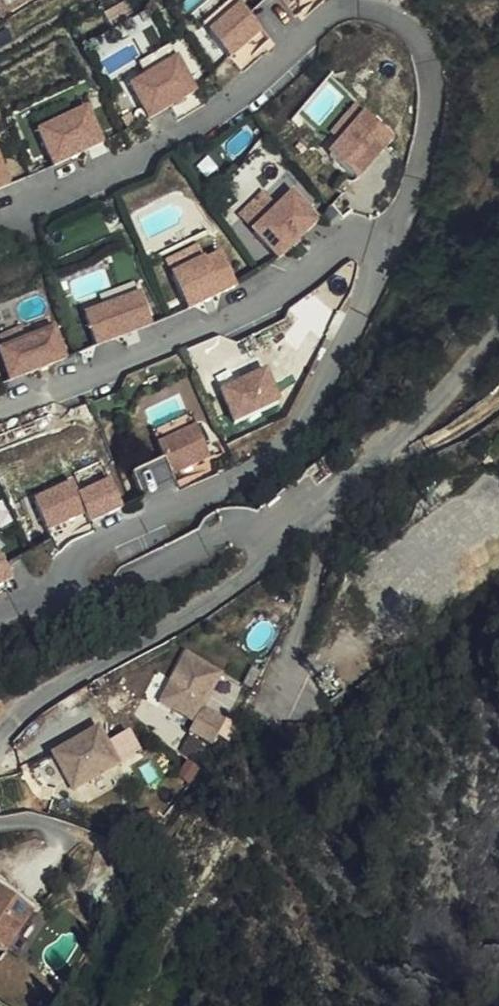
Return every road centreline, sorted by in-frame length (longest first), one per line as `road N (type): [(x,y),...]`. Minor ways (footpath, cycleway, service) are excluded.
road 1 (unclassified): [(498,315),(477,353),(382,458),(272,554),(169,630),(0,734)]

